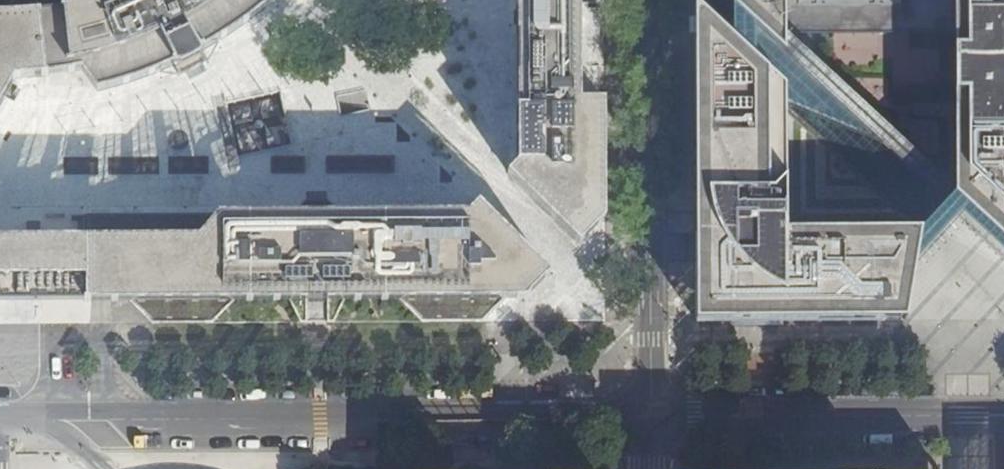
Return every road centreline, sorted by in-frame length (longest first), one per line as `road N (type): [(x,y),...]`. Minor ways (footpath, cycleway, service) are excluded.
road 1 (residential): [(652,417),(0,417)]
road 2 (unclassified): [(647,0),(652,417)]
road 3 (unclassified): [(1003,416),(652,417)]

